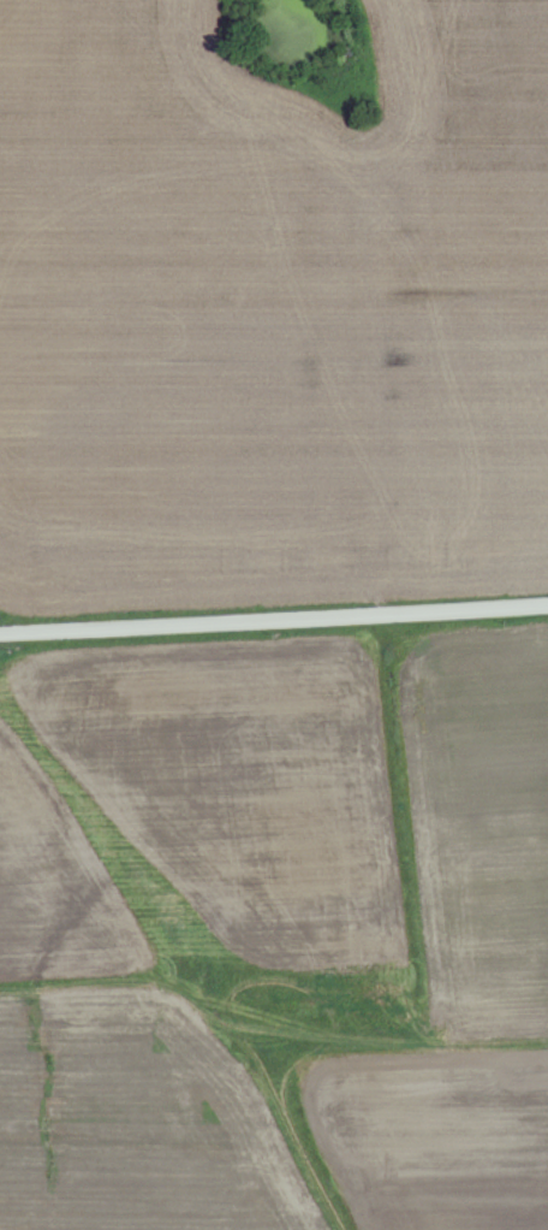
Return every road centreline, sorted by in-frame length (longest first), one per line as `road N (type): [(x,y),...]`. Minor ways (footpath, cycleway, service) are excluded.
road 1 (residential): [(547,606),(0,640)]

